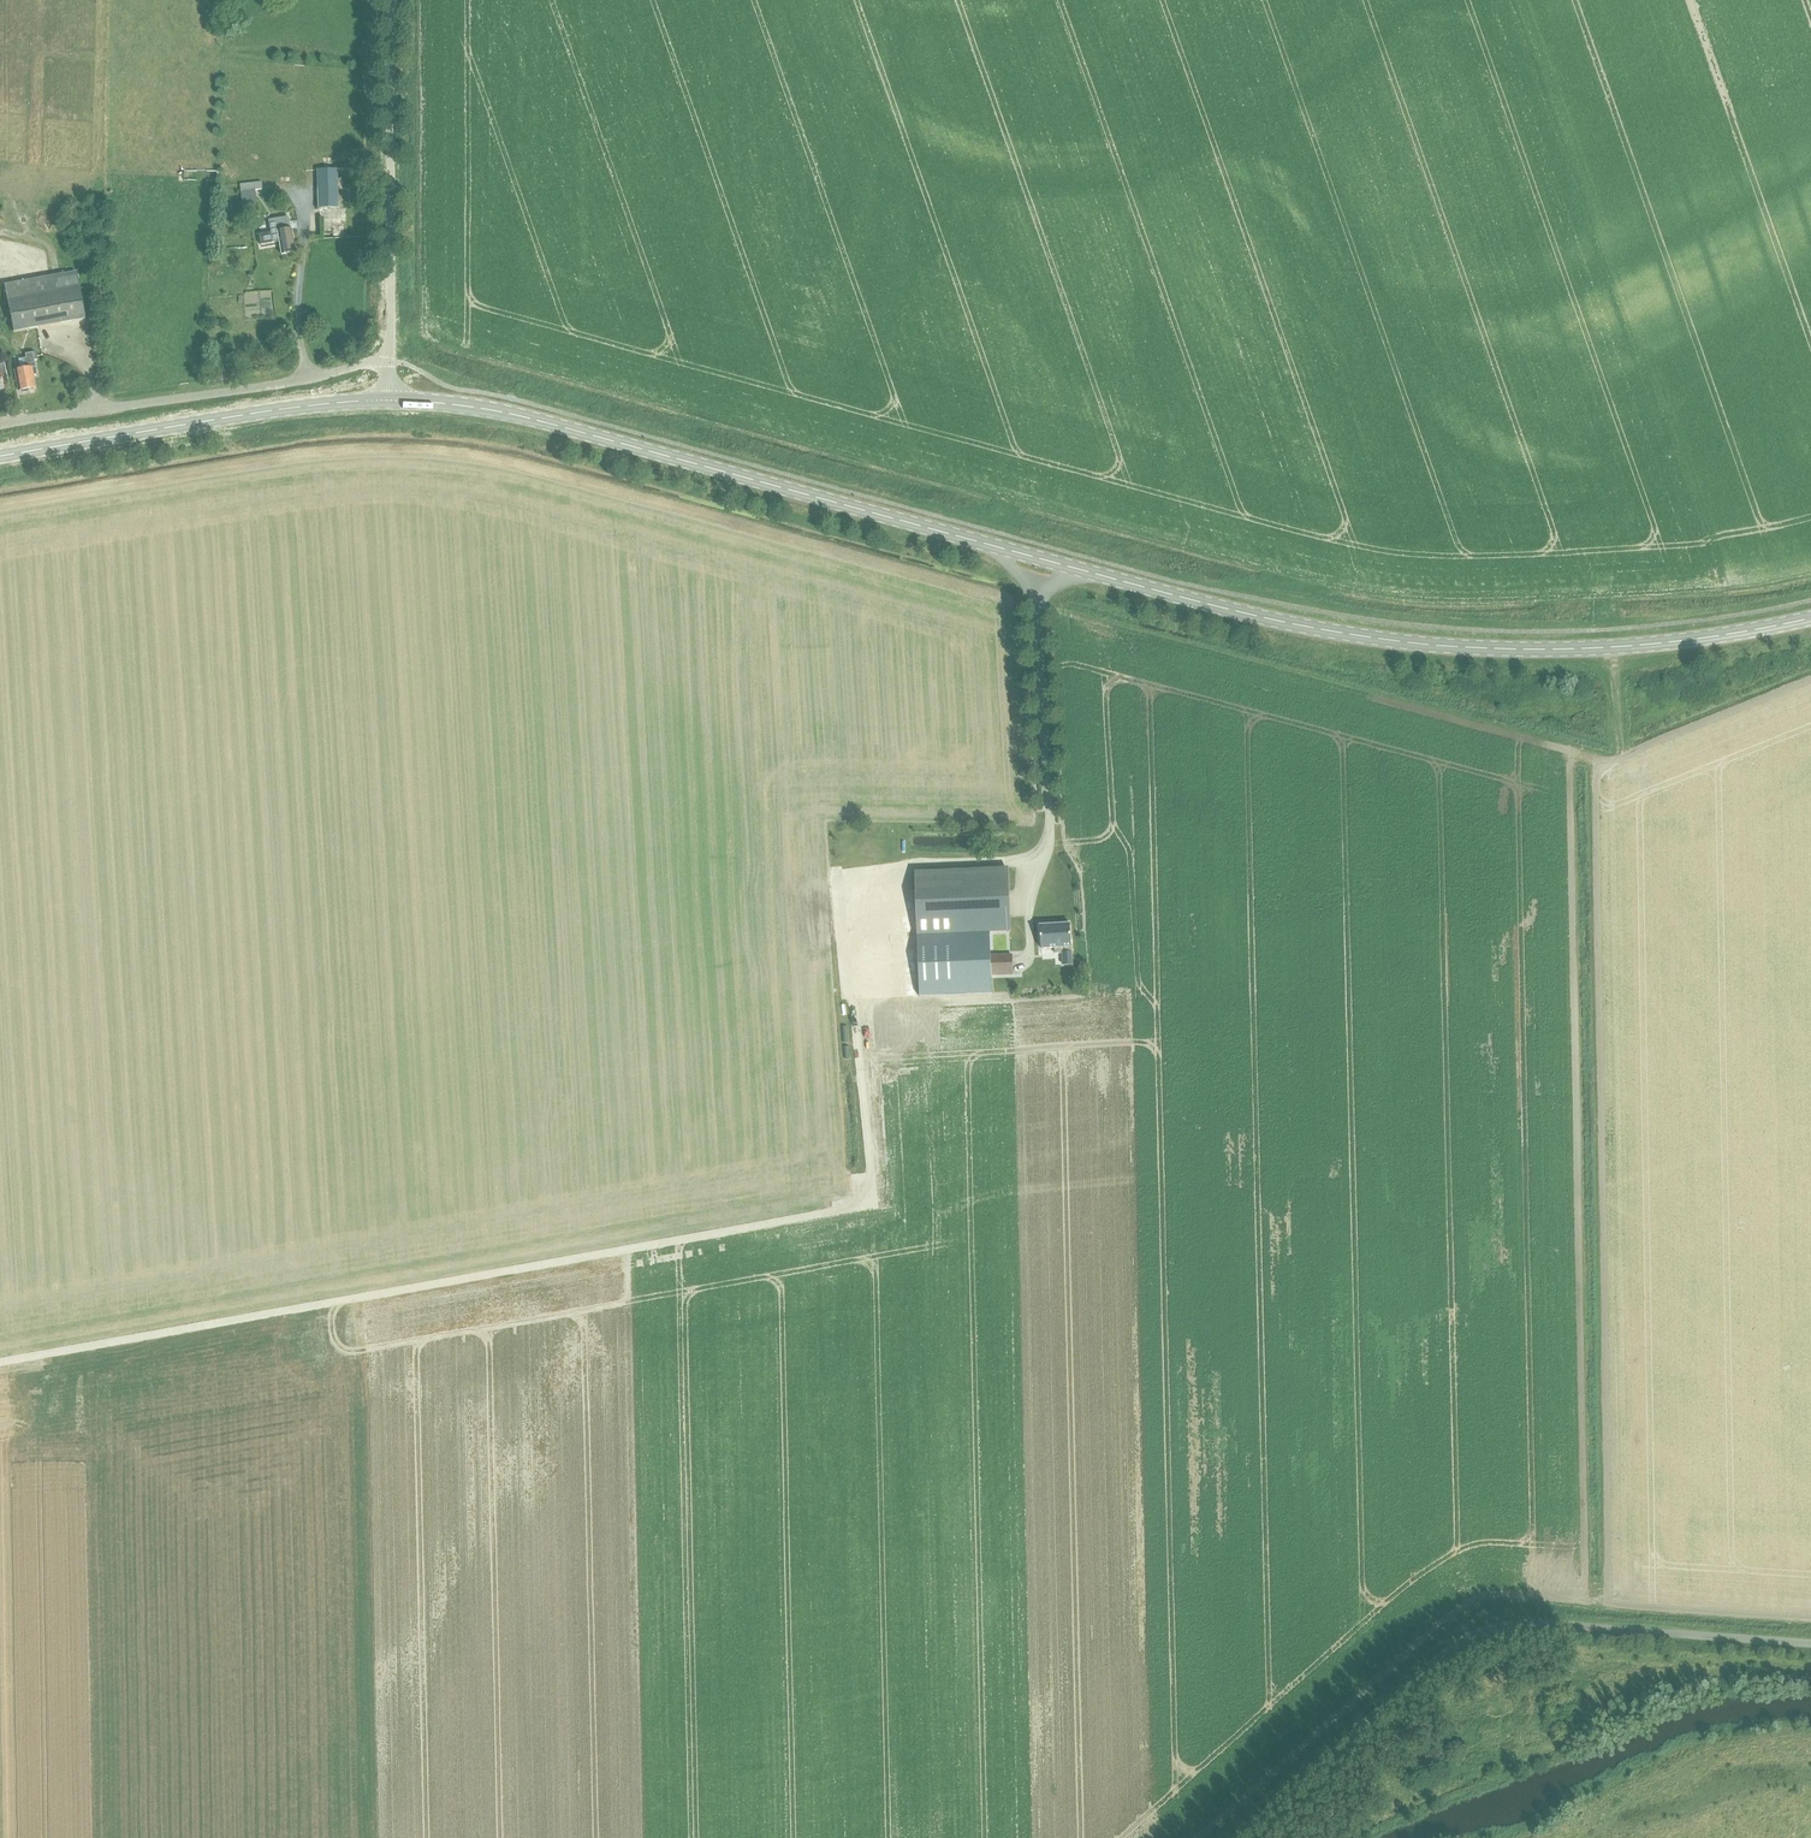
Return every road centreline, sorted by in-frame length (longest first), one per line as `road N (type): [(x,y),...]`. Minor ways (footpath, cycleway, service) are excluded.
road 1 (secondary): [(387,401),(520,416),(1203,603),(1344,634),(1549,650),(1648,645),(1810,618)]
road 2 (unclassified): [(1244,1837),(1470,1640),(1508,1624),(1810,1644)]
road 3 (residential): [(0,425),(389,362)]
road 4 (secondary): [(0,457),(306,406),(387,401)]
road 5 (unclassified): [(389,362),(393,0)]

